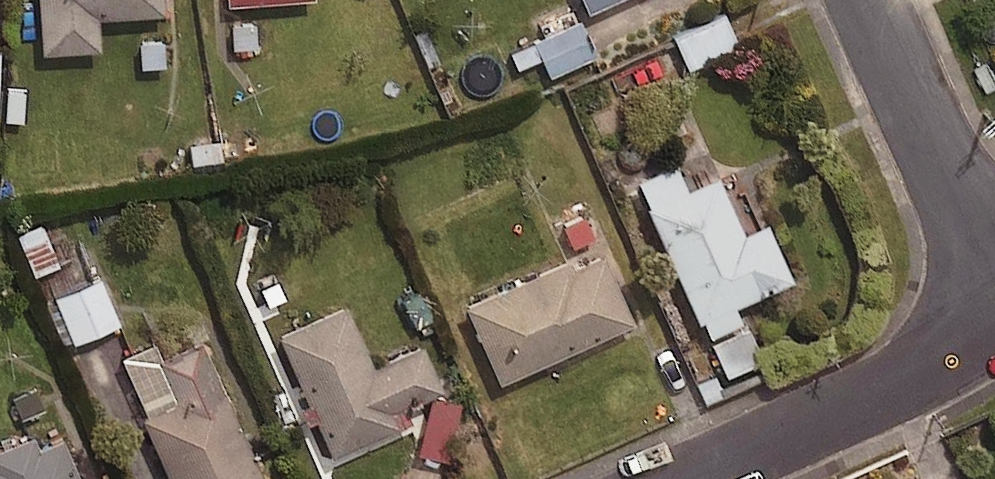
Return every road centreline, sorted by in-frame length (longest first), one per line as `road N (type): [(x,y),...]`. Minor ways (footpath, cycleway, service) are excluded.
road 1 (residential): [(994,330),(930,372),(690,478)]
road 2 (residential): [(994,264),(873,0)]

